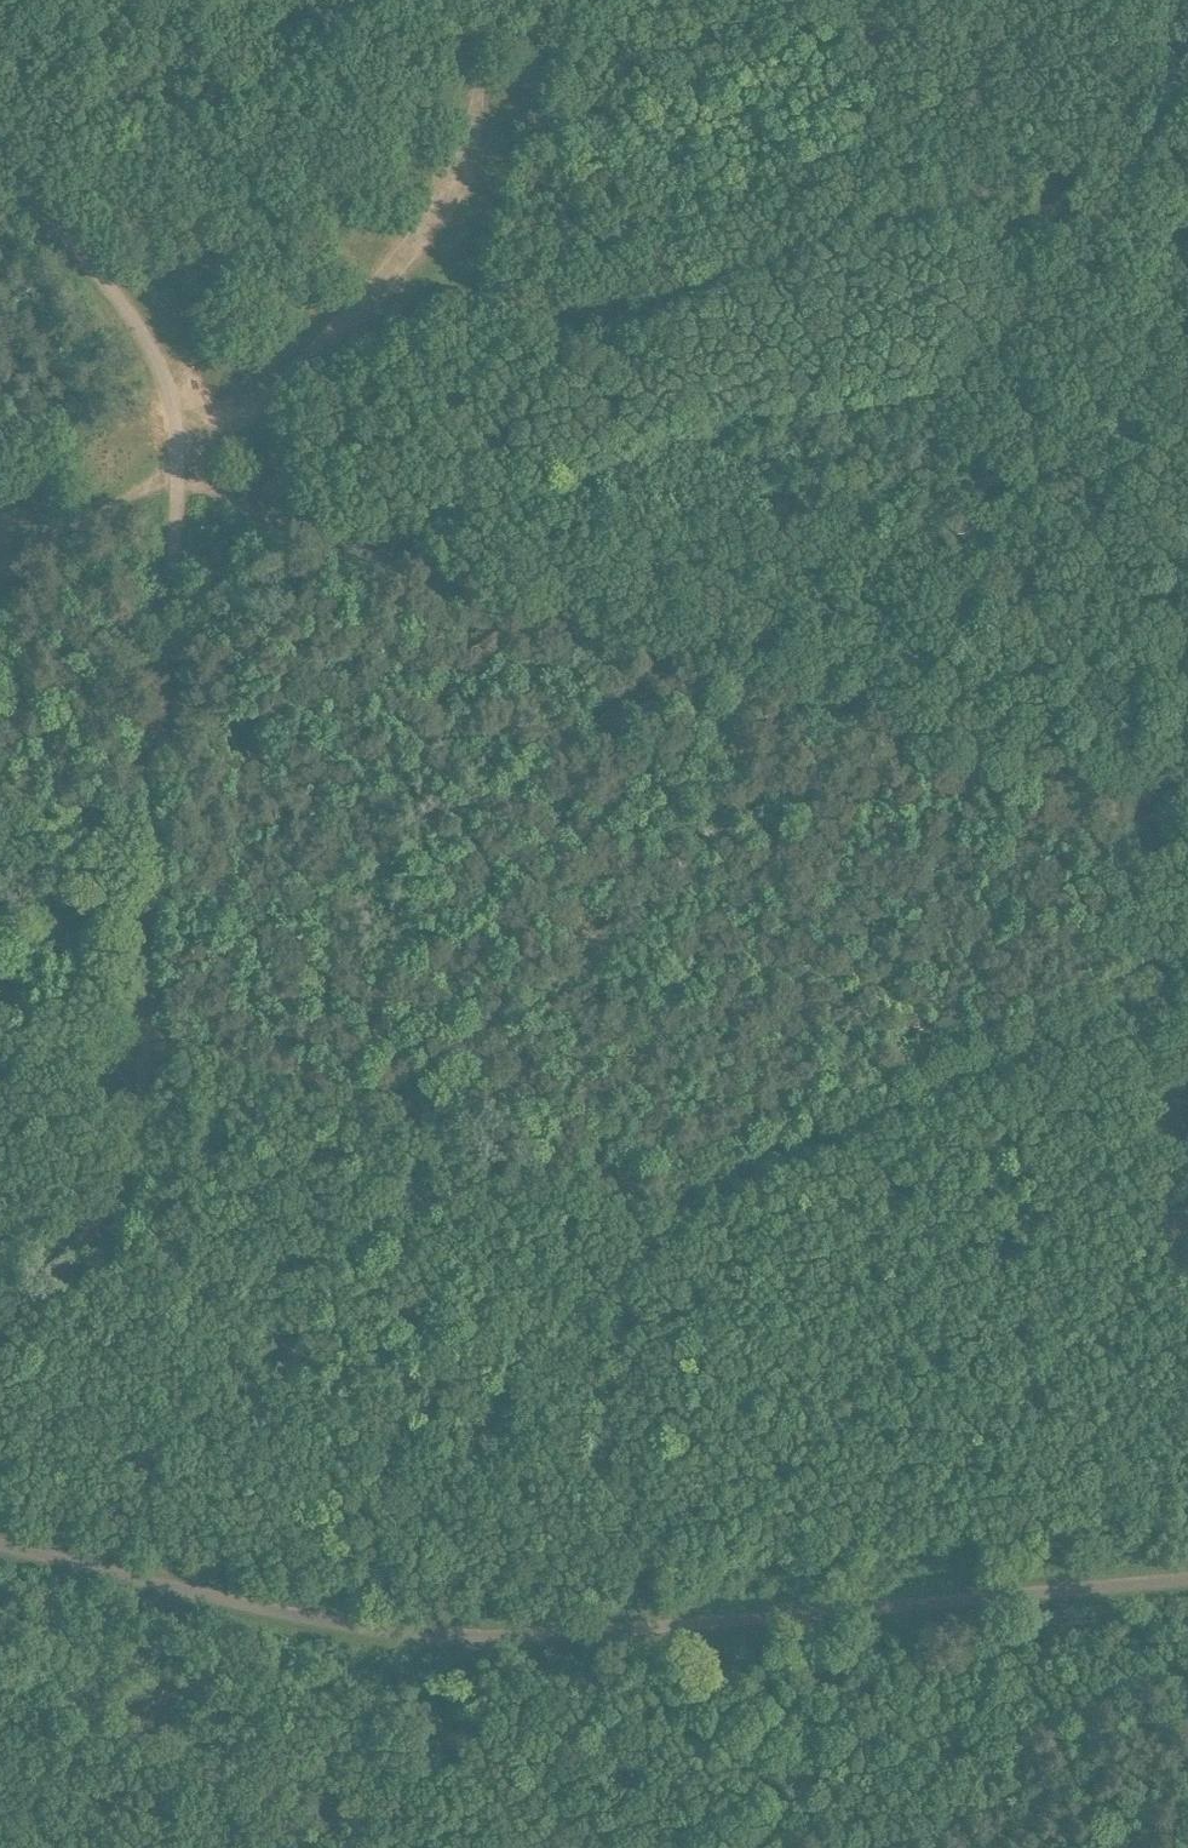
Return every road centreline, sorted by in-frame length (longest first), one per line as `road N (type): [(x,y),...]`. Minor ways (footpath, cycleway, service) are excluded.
road 1 (unclassified): [(0,1534),(328,1638),(439,1650),(676,1647),(1187,1597)]

